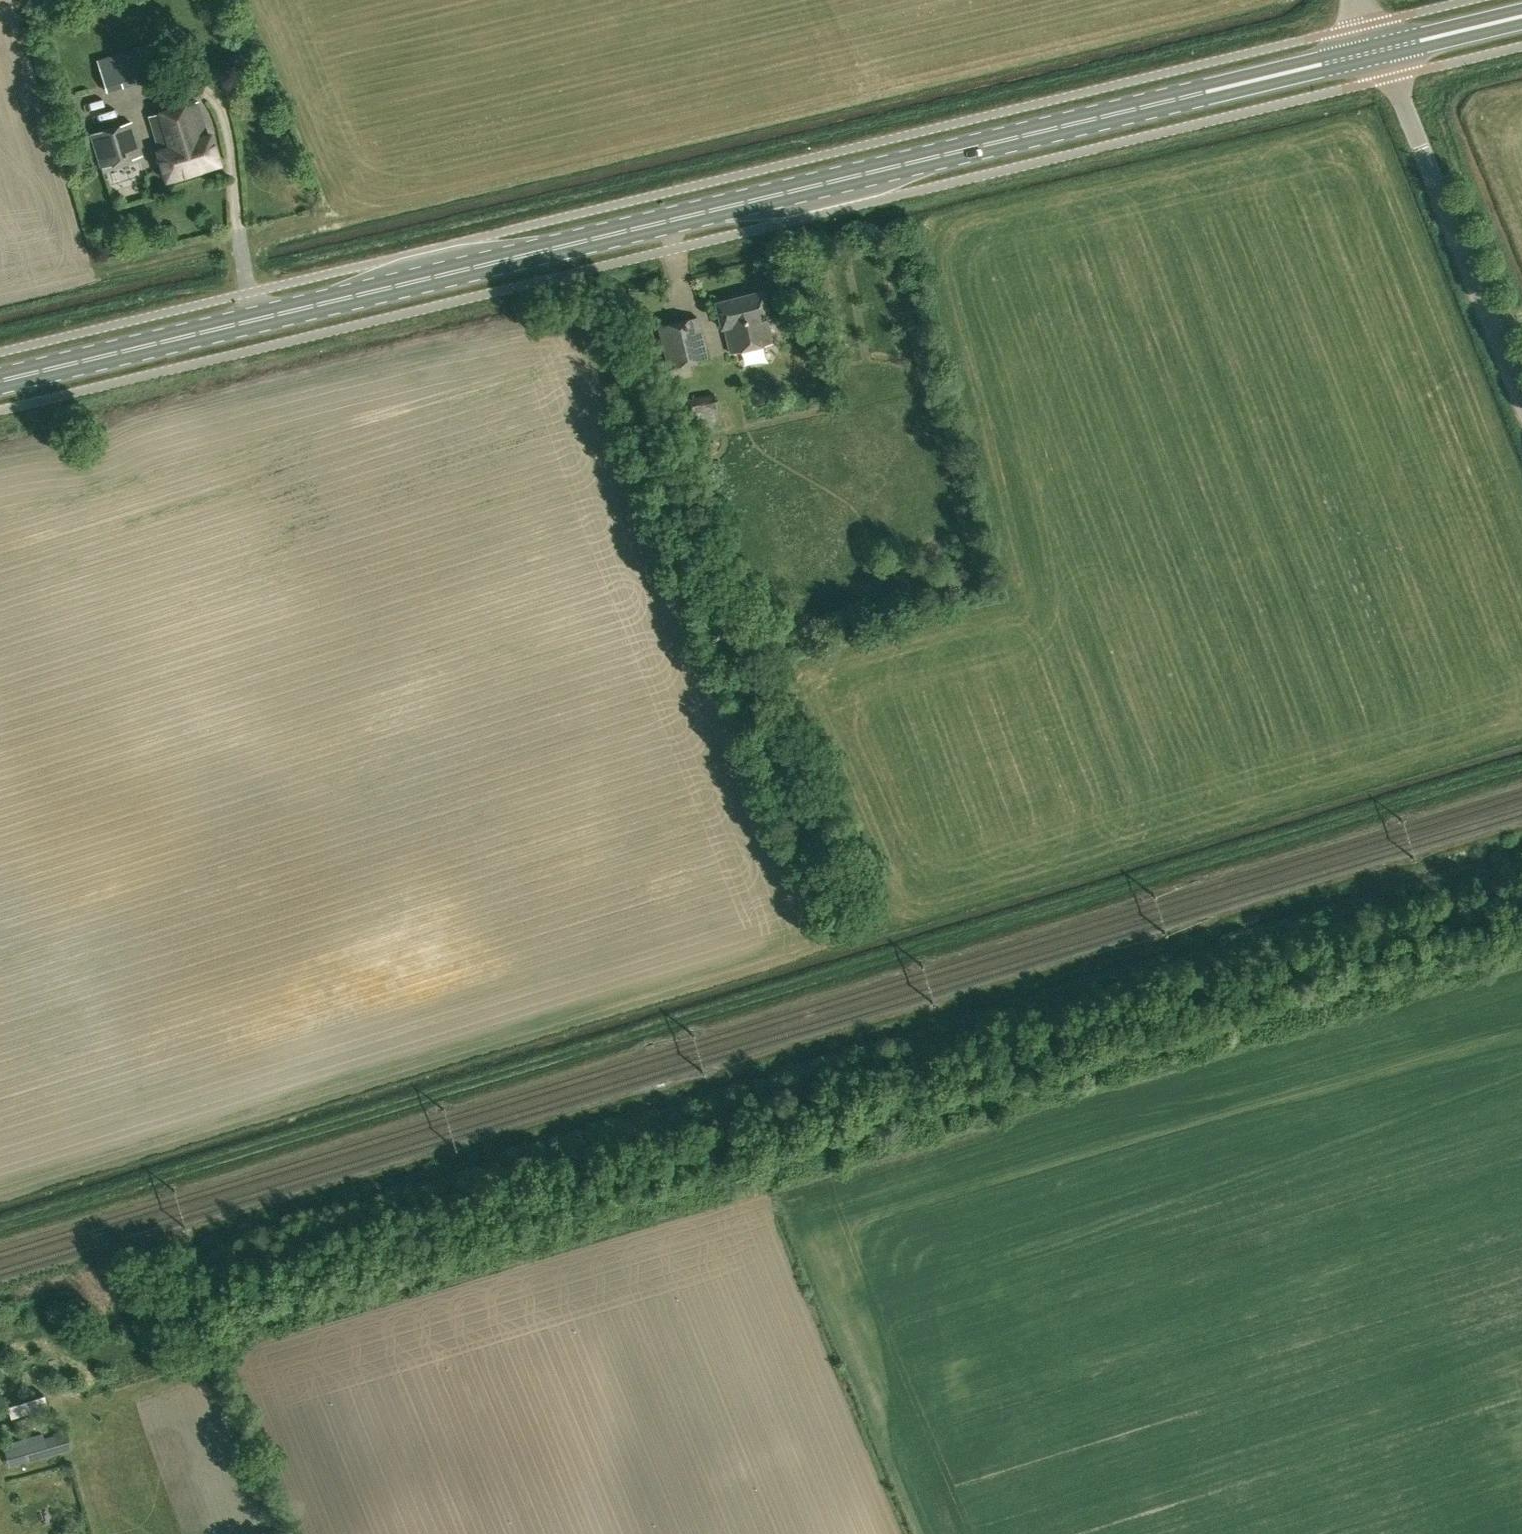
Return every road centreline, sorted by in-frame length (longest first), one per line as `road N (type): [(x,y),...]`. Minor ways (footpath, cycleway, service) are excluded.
road 1 (primary): [(0,387),(1378,51)]
road 2 (unclassified): [(1521,400),(1378,51)]
road 3 (primary): [(1378,51),(1521,16)]

